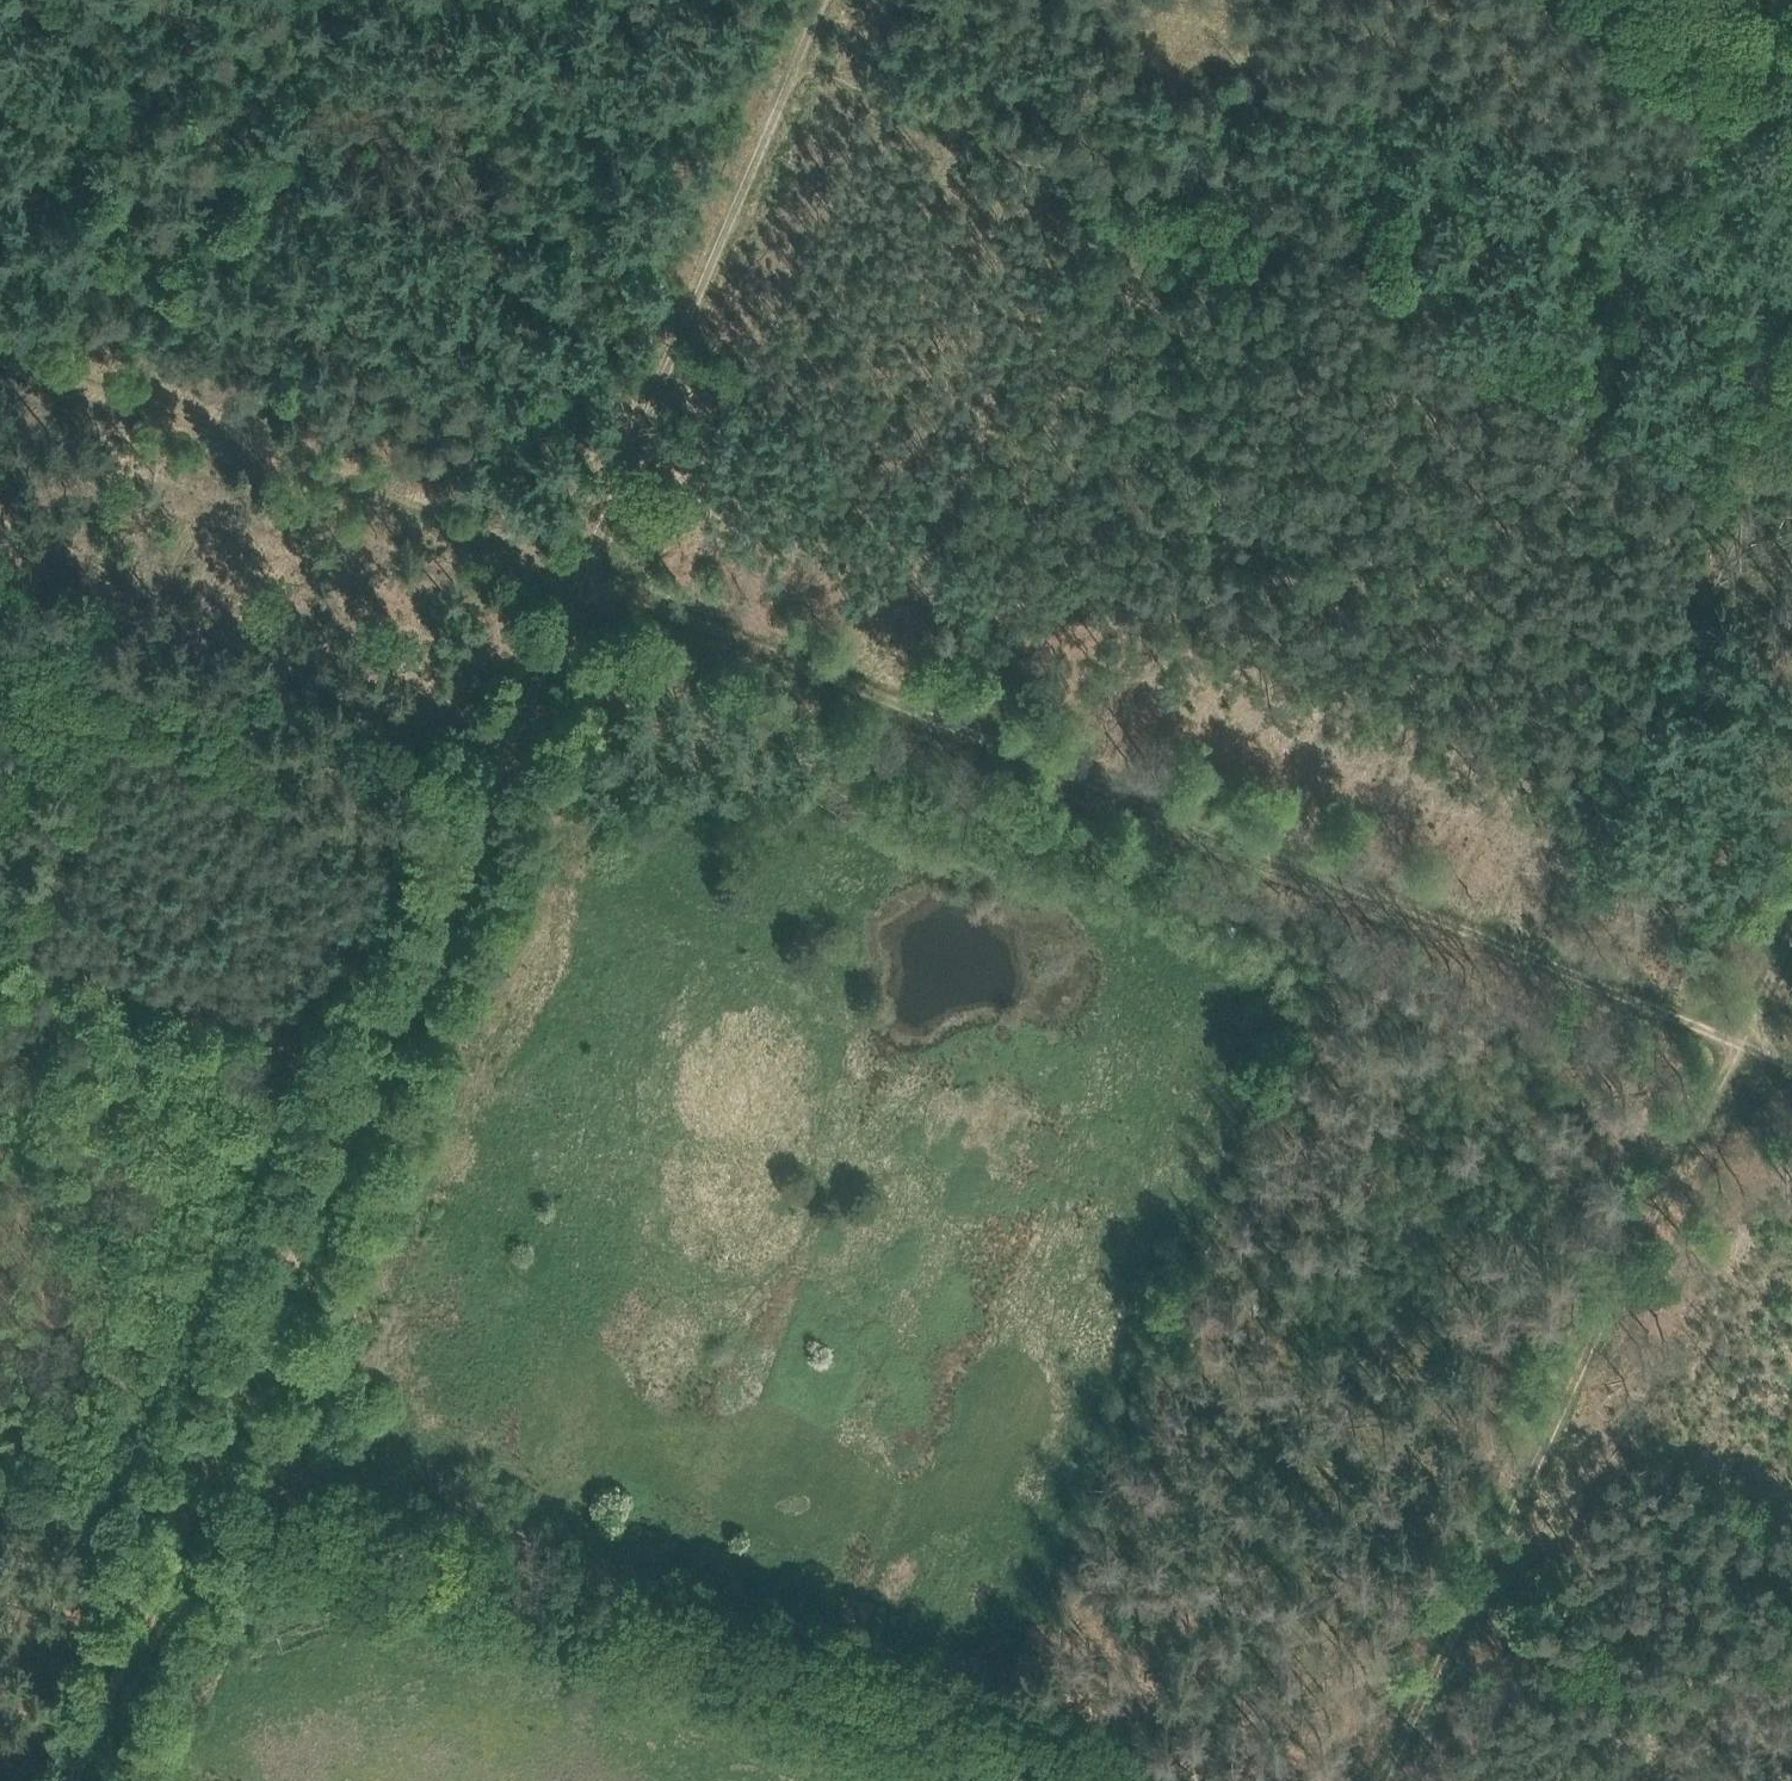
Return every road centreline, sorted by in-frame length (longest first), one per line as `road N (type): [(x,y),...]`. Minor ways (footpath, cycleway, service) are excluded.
road 1 (track): [(1727,1051),(0,343)]
road 2 (track): [(73,1780),(576,582),(599,469),(779,74)]
road 3 (track): [(1791,912),(1366,1780)]
road 4 (track): [(0,1461),(175,1537)]

